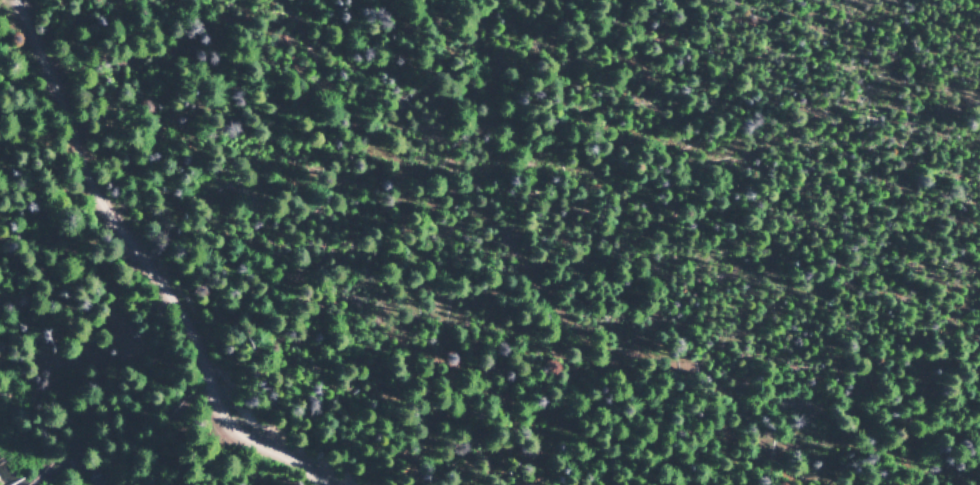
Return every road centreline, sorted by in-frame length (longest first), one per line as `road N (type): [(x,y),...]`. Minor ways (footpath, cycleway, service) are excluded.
road 1 (residential): [(313,484),(241,428),(171,321),(38,0)]

